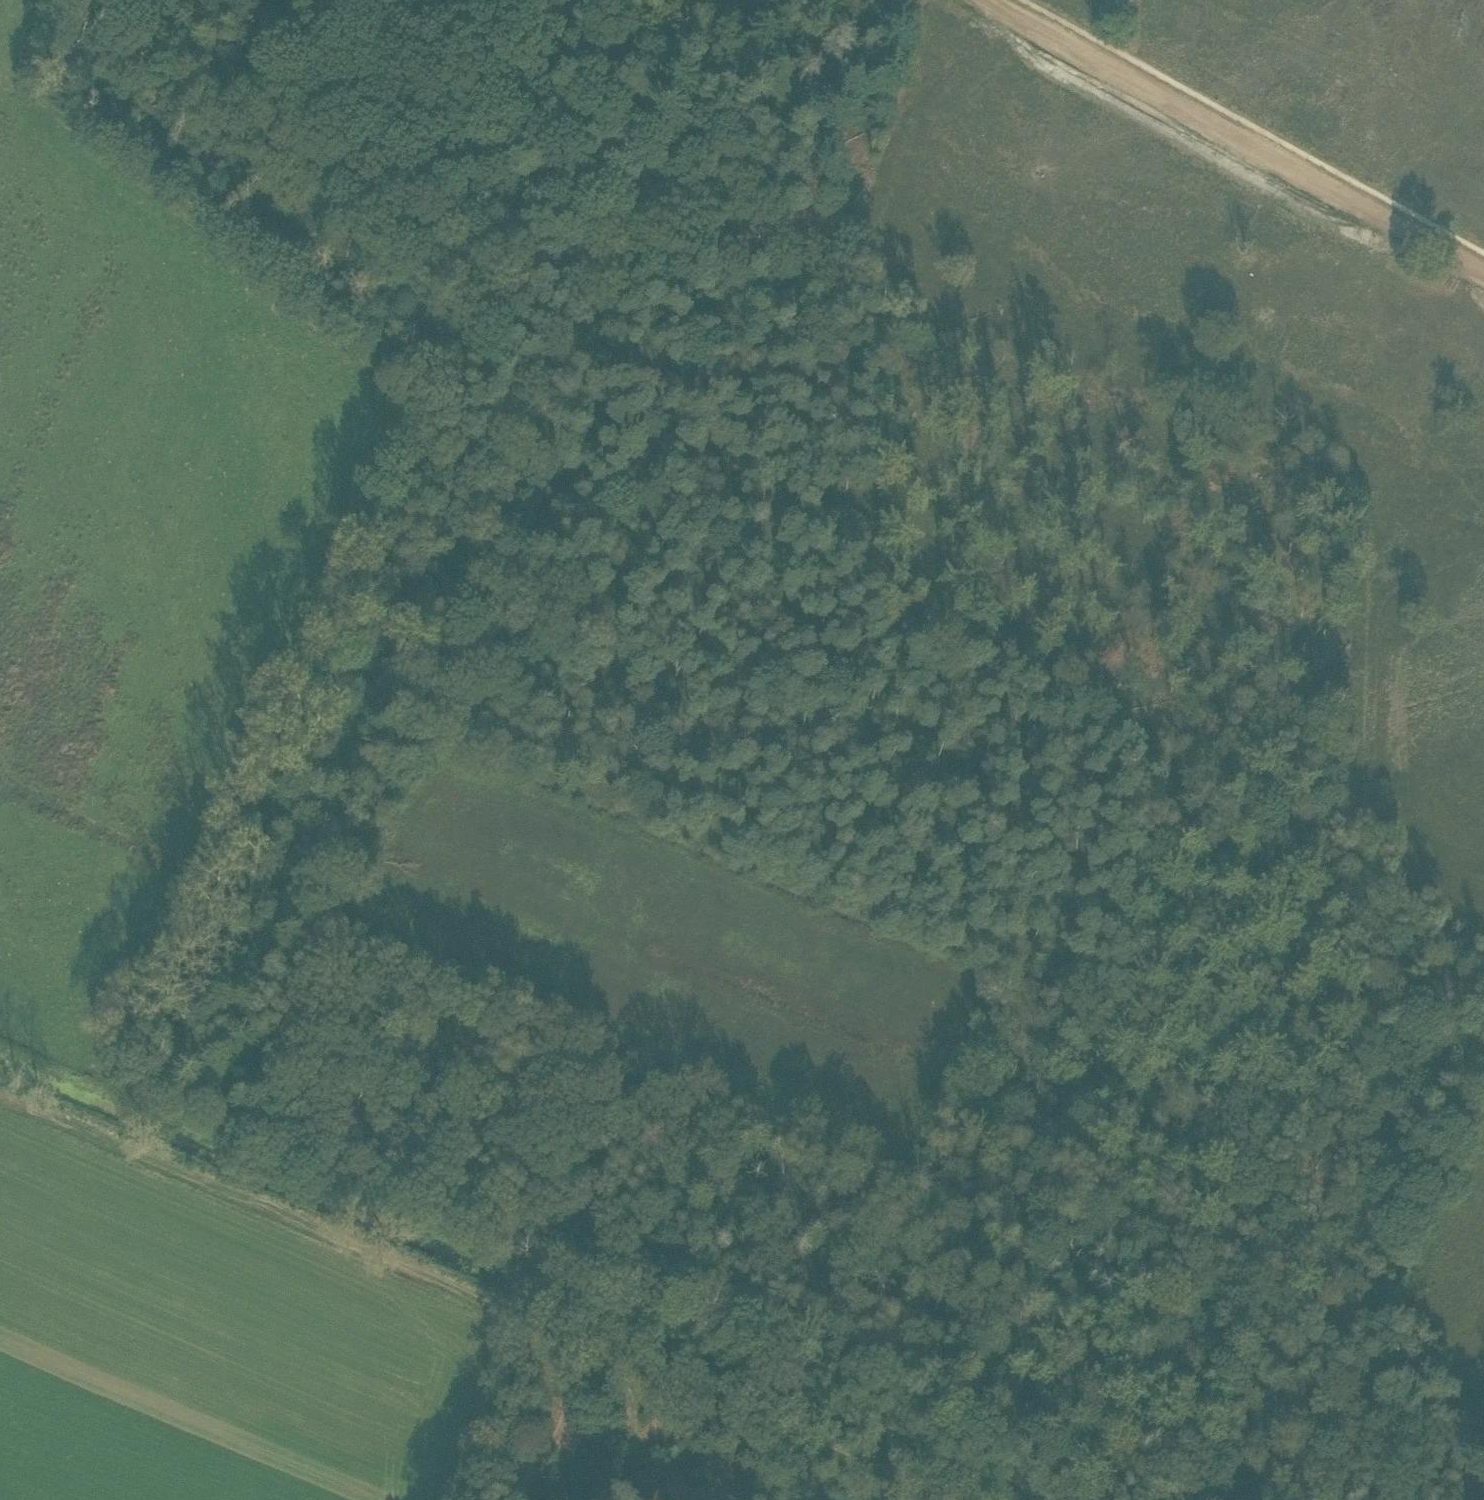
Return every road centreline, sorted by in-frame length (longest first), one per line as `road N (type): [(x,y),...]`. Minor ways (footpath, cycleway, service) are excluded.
road 1 (unclassified): [(561,1320),(0,1083)]
road 2 (track): [(998,0),(1483,265)]
road 3 (track): [(974,1499),(623,1348)]

